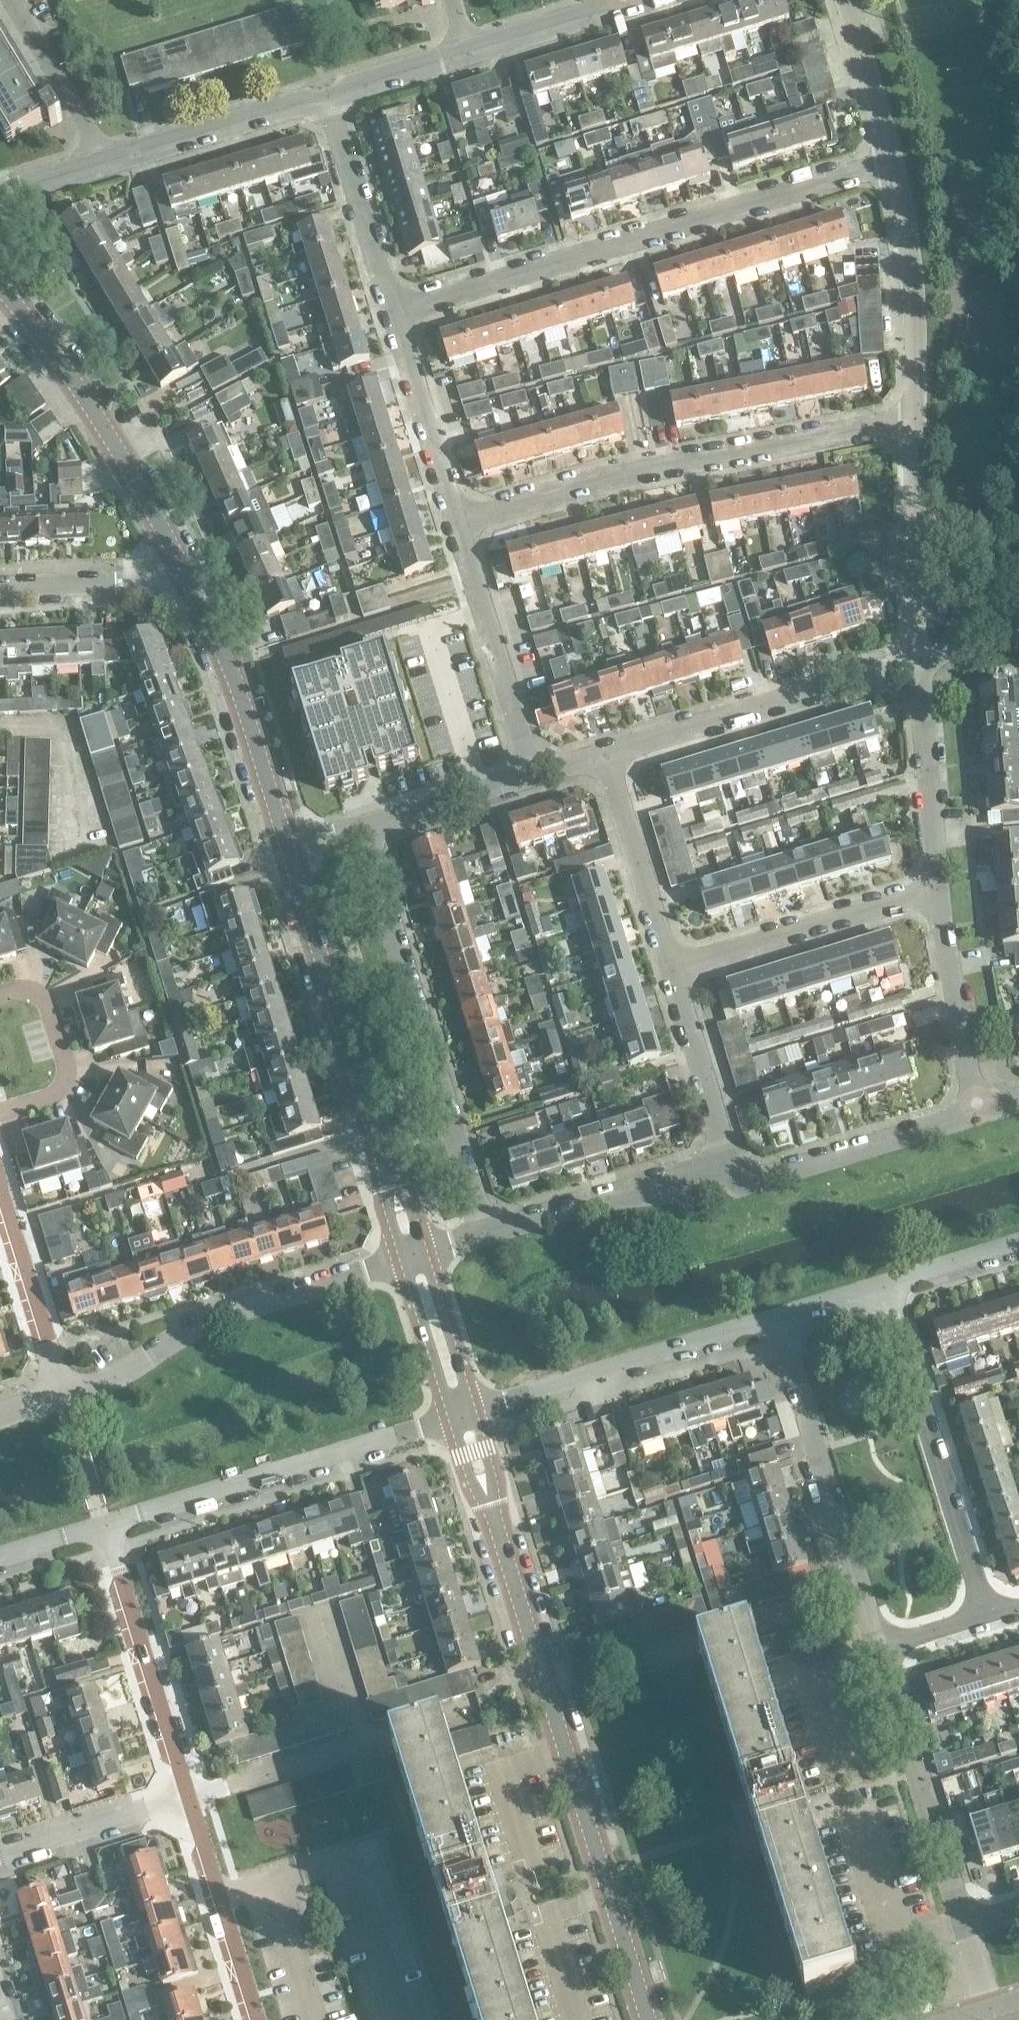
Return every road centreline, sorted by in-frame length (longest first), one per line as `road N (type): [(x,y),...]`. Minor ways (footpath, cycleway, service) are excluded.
road 1 (tertiary): [(650,2019),(462,1419)]
road 2 (residential): [(395,313),(891,163)]
road 3 (residential): [(456,526),(598,480),(914,419)]
road 4 (tertiary): [(414,1261),(288,851)]
road 5 (residential): [(490,1236),(364,829)]
road 6 (residential): [(62,1400),(257,1311),(414,1261)]
road 7 (residential): [(103,1526),(462,1419)]
road 8 (residential): [(873,1652),(768,1324)]
road 9 (residential): [(989,1614),(889,1287)]
road 10 (tertiary): [(178,566),(80,390),(0,286)]
road 11 (residential): [(913,659),(604,756)]
road 12 (residential): [(462,1419),(768,1324)]
road 13 (tertiary): [(288,851),(225,667),(178,566)]
road 14 (residential): [(966,1928),(873,1652)]
road 15 (residential): [(103,1526),(188,1800)]
road 16 (residential): [(714,1167),(751,1178),(805,1166),(978,1108)]
road 17 (residential): [(677,972),(935,894)]
road 18 (residential): [(530,778),(456,526)]
road 19 (residential): [(914,419),(914,274),(891,163)]
road 20 (residential): [(913,659),(914,419)]
road 21 (residential): [(103,160),(328,94)]
road 22 (residential): [(490,1236),(714,1167)]
road 23 (residential): [(188,1800),(257,2019)]
road 24 (residential): [(395,313),(328,94)]
road 25 (residential): [(922,666),(935,894)]
road 26 (residential): [(677,972),(604,756)]
road 27 (residential): [(456,526),(395,313)]
road 28 (residential): [(935,894),(978,1108)]
road 29 (residential): [(0,1197),(62,1400)]
road 30 (residential): [(714,1167),(717,1145),(677,972)]
road 31 (residential): [(0,1856),(188,1800)]
road 32 (residential): [(103,160),(11,0)]
road 33 (residential): [(0,589),(137,582),(178,566)]
road 34 (residential): [(530,778),(364,829)]
road 35 (residential): [(891,163),(843,0)]
road 36 (residential): [(465,54),(627,4)]
road 37 (tertiary): [(462,1419),(414,1261)]
road 38 (residential): [(328,94),(465,54)]
road 39 (residential): [(889,1287),(1018,1247)]
road 40 (residential): [(768,1324),(889,1287)]
road 41 (residential): [(873,1652),(989,1614)]

